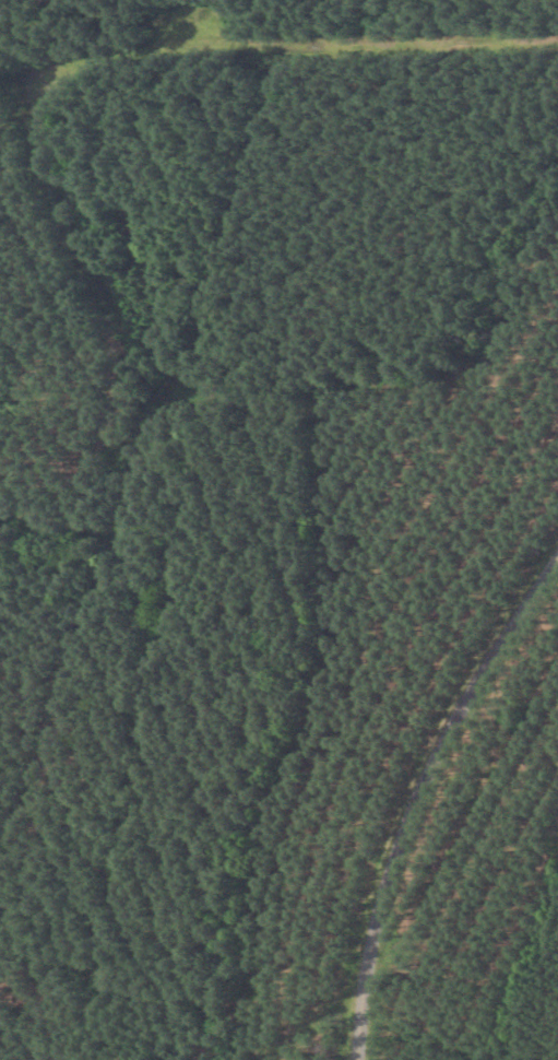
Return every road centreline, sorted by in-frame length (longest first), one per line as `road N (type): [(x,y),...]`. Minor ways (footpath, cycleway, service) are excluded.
road 1 (residential): [(364,1059),(378,907),(404,823),(454,722),(557,555)]

